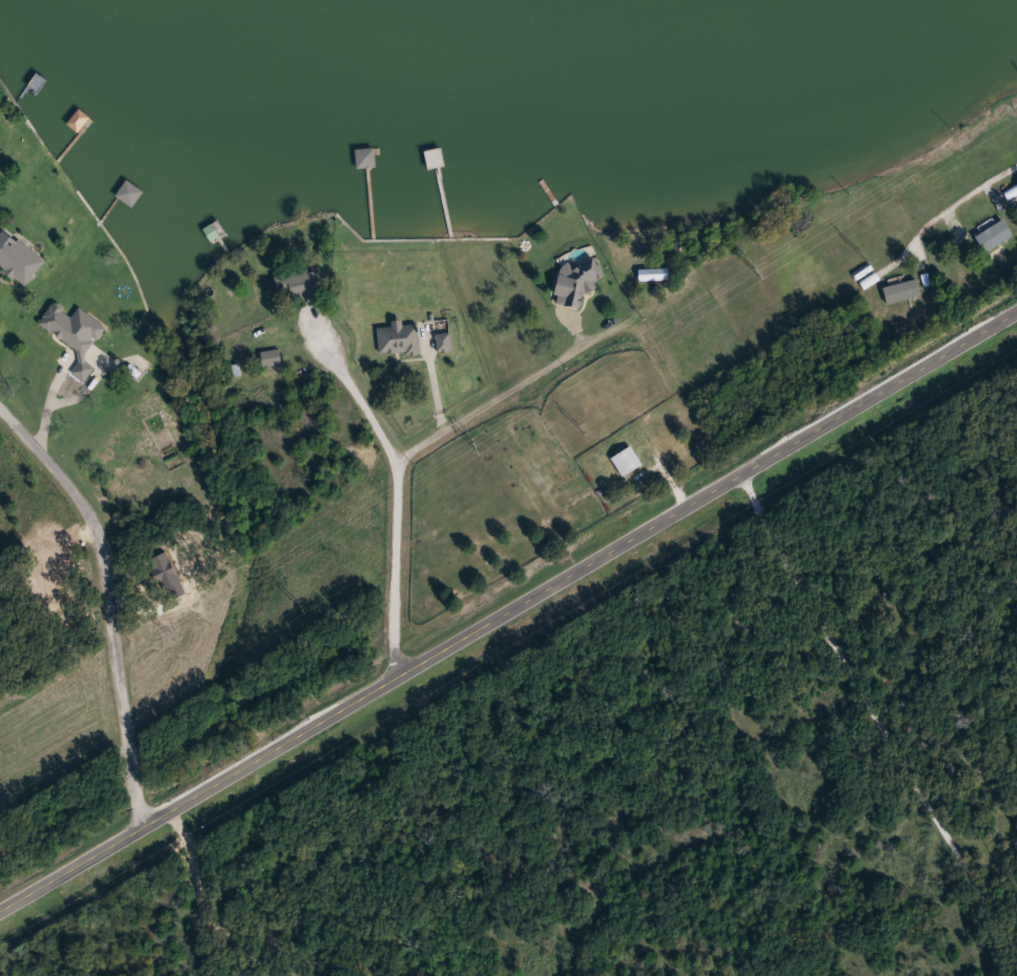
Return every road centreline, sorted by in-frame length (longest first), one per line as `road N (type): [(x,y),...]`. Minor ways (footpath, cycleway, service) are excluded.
road 1 (secondary): [(1016,306),(0,902)]
road 2 (residential): [(737,470),(1016,946)]
road 3 (residential): [(0,406),(91,513),(143,818)]
road 4 (residential): [(309,321),(399,460),(394,669)]
road 5 (residential): [(399,460),(630,319)]

